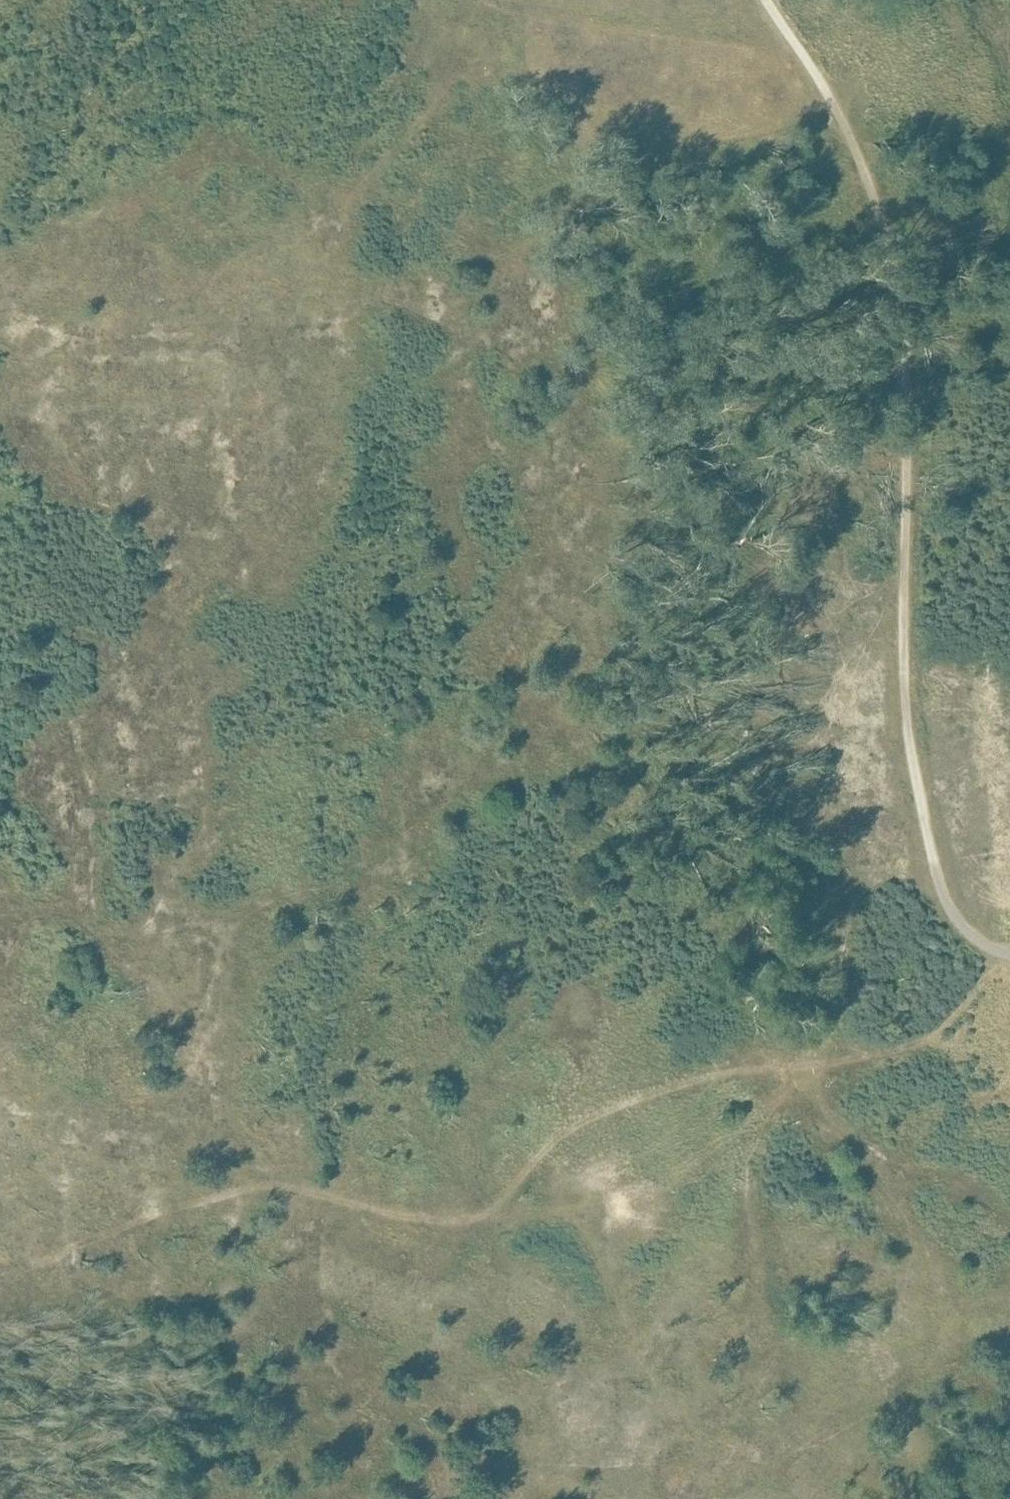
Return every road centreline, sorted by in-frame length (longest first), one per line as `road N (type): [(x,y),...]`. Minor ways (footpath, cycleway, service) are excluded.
road 1 (track): [(768,0),(853,144),(894,260),(905,306),(908,407),(909,748),(945,900),(974,937),(1009,954)]

